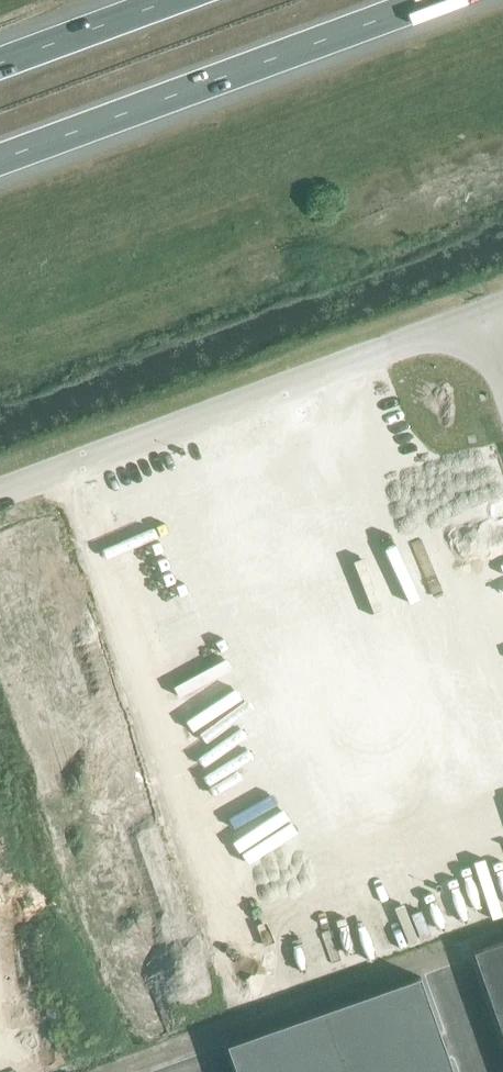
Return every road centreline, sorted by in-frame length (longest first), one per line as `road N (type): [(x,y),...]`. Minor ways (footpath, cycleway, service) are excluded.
road 1 (unclassified): [(479,315),(0,493)]
road 2 (motorway): [(0,161),(436,0)]
road 3 (motorway): [(173,0),(0,64)]

